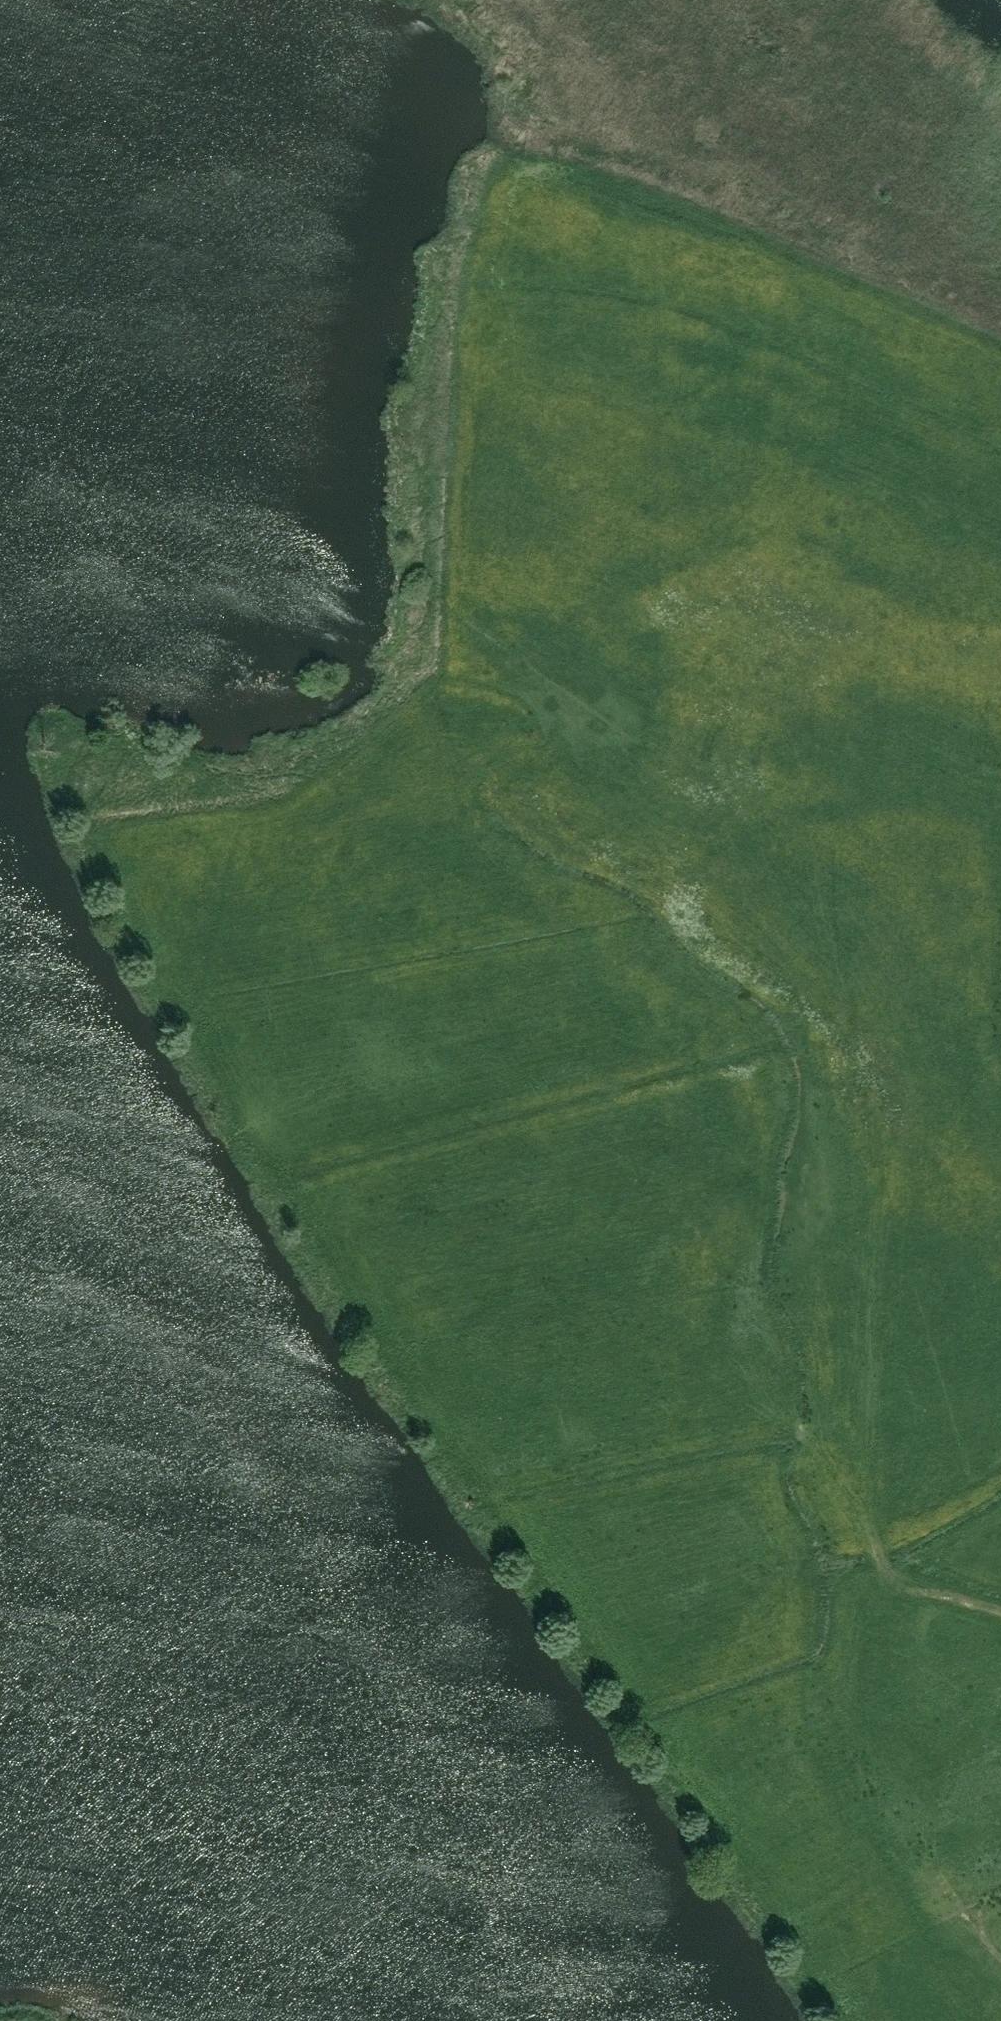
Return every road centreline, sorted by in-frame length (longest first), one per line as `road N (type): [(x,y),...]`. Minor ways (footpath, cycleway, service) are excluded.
road 1 (track): [(885,1561),(903,1576),(1000,1609)]

